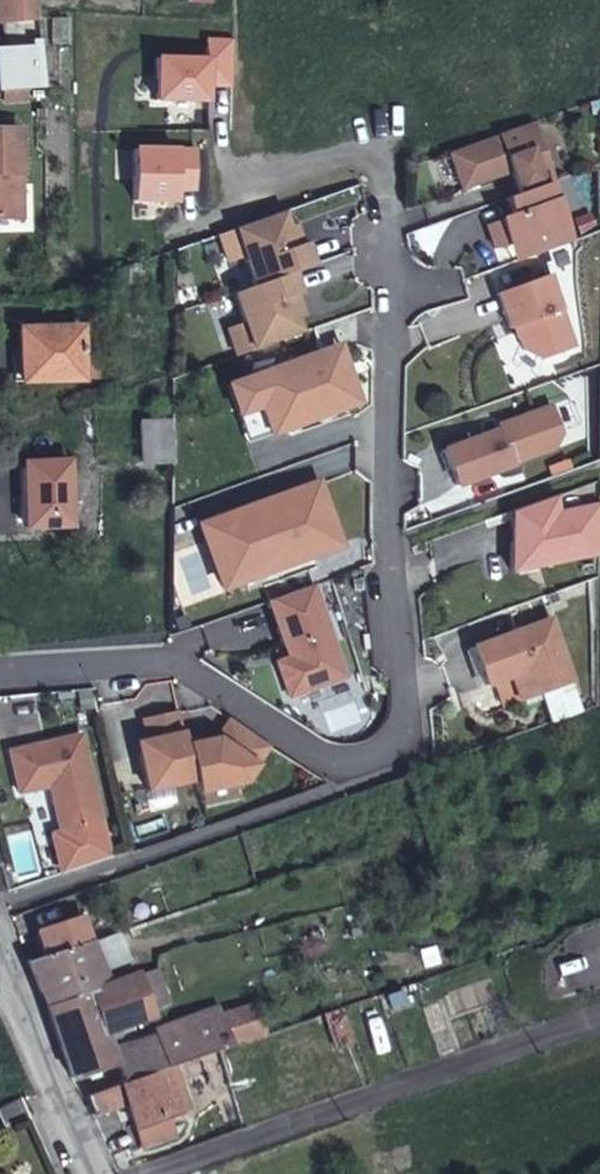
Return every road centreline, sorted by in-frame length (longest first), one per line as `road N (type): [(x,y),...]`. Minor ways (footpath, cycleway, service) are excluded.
road 1 (residential): [(0,674),(173,659),(327,764),(379,760),(403,738),(410,708),(392,580),(401,280)]
road 2 (residential): [(0,950),(96,1173)]

